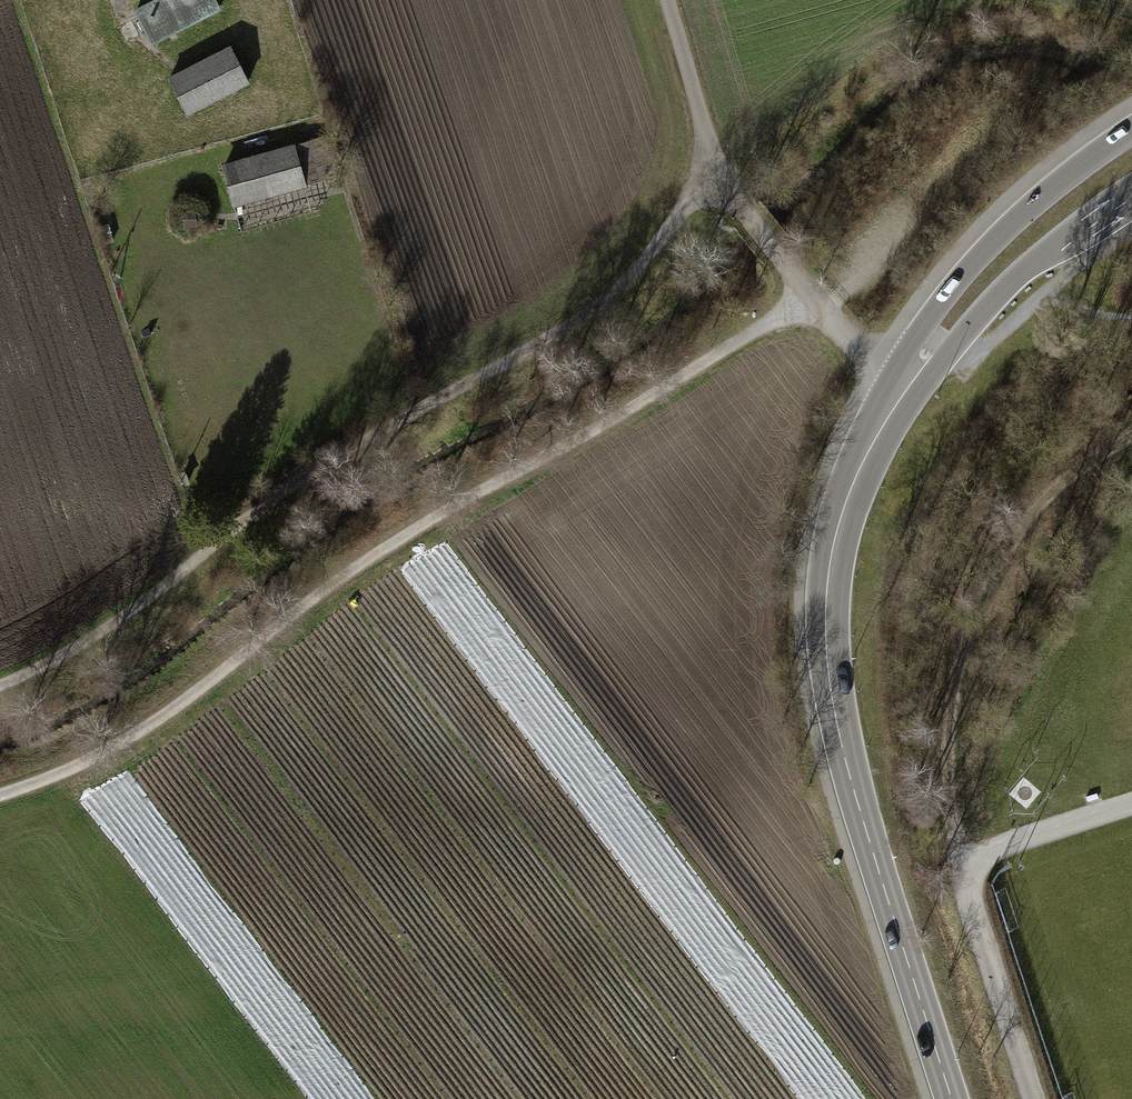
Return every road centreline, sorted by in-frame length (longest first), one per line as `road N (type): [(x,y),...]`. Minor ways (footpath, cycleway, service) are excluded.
road 1 (track): [(0,794),(58,776),(153,725),(400,541),(810,296)]
road 2 (track): [(713,174),(611,299),(271,505),(135,613),(0,685)]
road 3 (secondary): [(949,1098),(841,762),(822,632),(827,548),(857,451),(899,379)]
road 4 (track): [(1131,434),(1078,463),(1041,497),(997,560),(955,657),(946,775),(952,862)]
road 5 (secondary): [(1131,129),(1011,217),(918,330),(899,379)]
road 6 (secondary): [(899,379),(1012,273),(1131,189)]
road 7 (track): [(666,0),(713,174)]
road 8 (track): [(713,174),(810,296)]
road 9 (track): [(810,296),(858,354),(899,379)]

